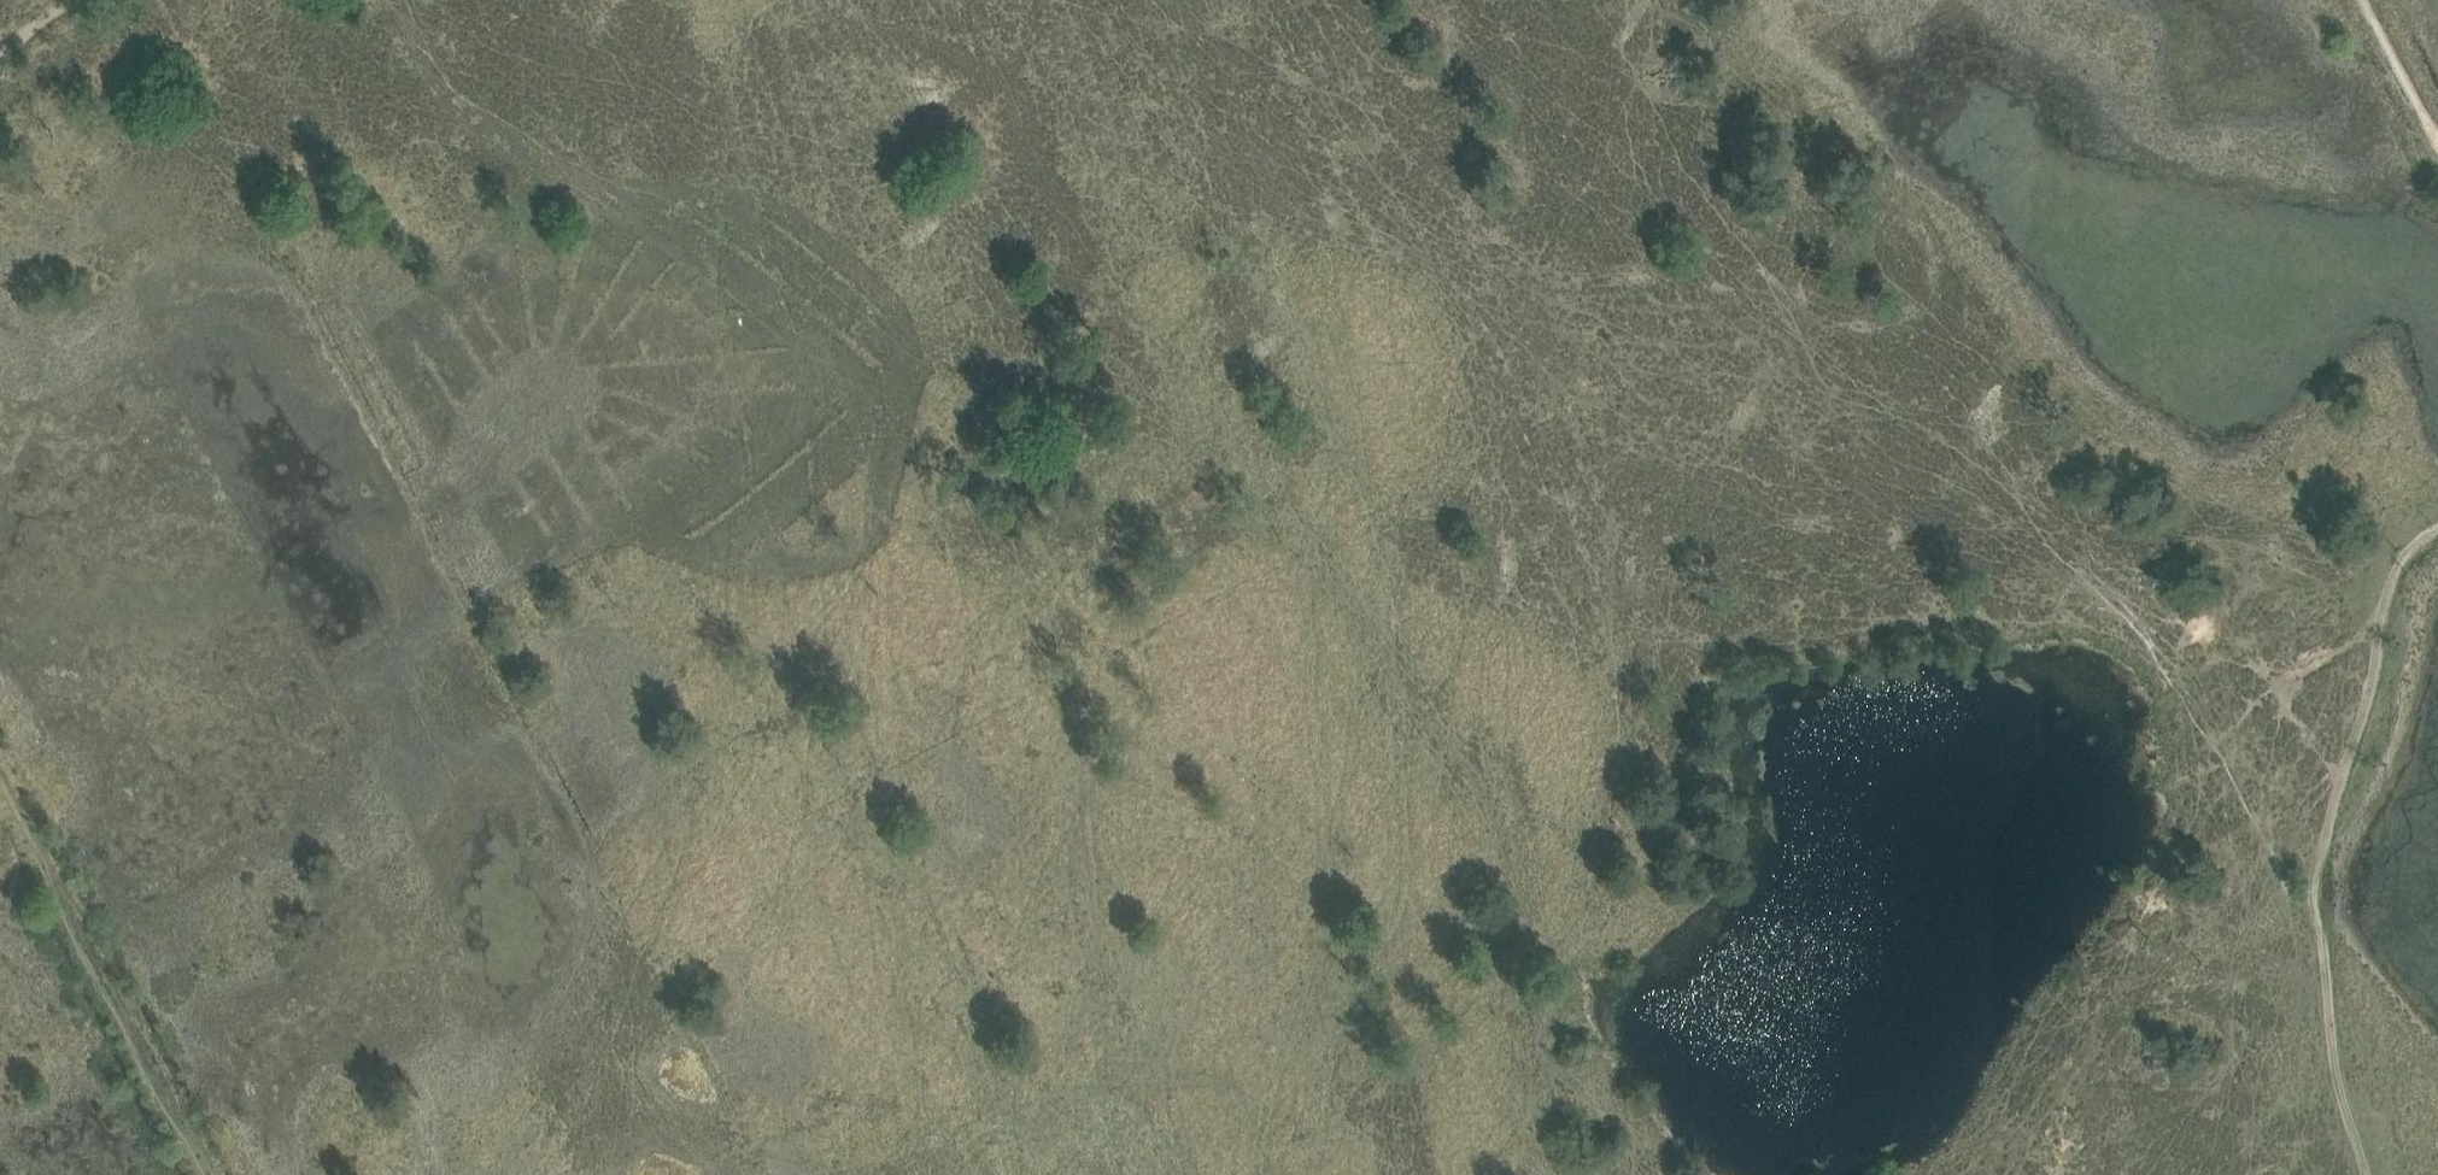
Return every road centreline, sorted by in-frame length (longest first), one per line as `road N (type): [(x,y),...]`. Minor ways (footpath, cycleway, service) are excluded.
road 1 (track): [(0,742),(223,1174)]
road 2 (track): [(2363,0),(2437,141)]

